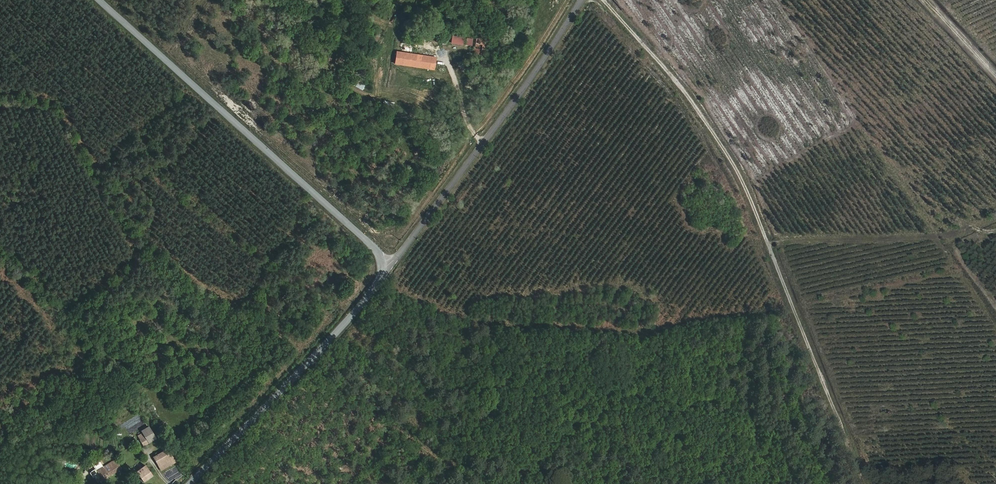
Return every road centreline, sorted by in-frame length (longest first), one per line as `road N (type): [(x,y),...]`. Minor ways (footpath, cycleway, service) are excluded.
road 1 (track): [(864,483),(731,157),(604,0)]
road 2 (tertiary): [(99,0),(374,249),(383,277)]
road 3 (unclassified): [(383,277),(585,0)]
road 4 (tertiary): [(192,483),(383,277)]

